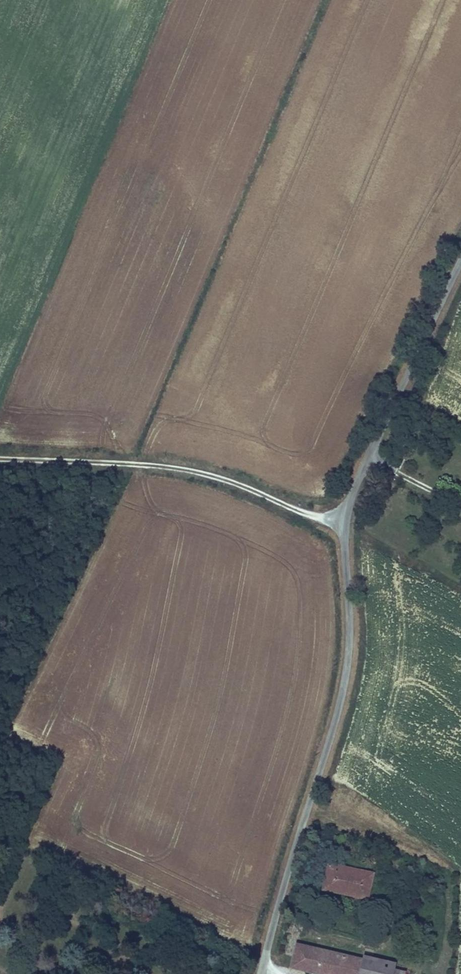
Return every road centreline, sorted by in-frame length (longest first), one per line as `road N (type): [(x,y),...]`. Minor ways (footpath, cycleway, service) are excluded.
road 1 (unclassified): [(260,973),(342,695),(349,615),(345,524)]
road 2 (unclassified): [(0,459),(175,468),(345,524)]
road 3 (unclassified): [(345,524),(460,262)]

